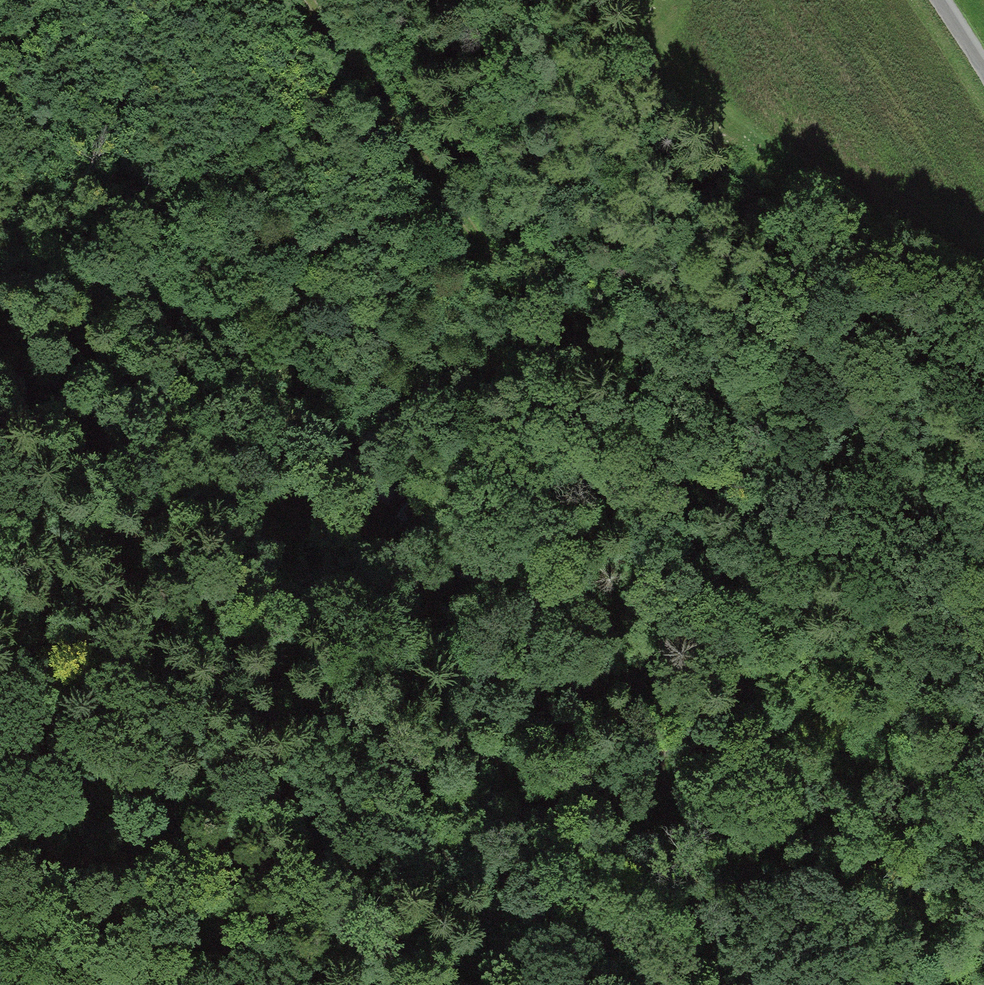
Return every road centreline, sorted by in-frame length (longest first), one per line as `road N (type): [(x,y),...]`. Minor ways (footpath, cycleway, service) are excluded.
road 1 (track): [(0,299),(87,351),(160,431),(229,480),(346,542),(408,606),(584,746),(769,860),(920,984)]
road 2 (track): [(683,704),(711,650),(714,620),(680,509),(315,0)]
road 3 (track): [(680,509),(730,545),(983,791)]
road 4 (track): [(0,743),(209,872),(320,984)]

